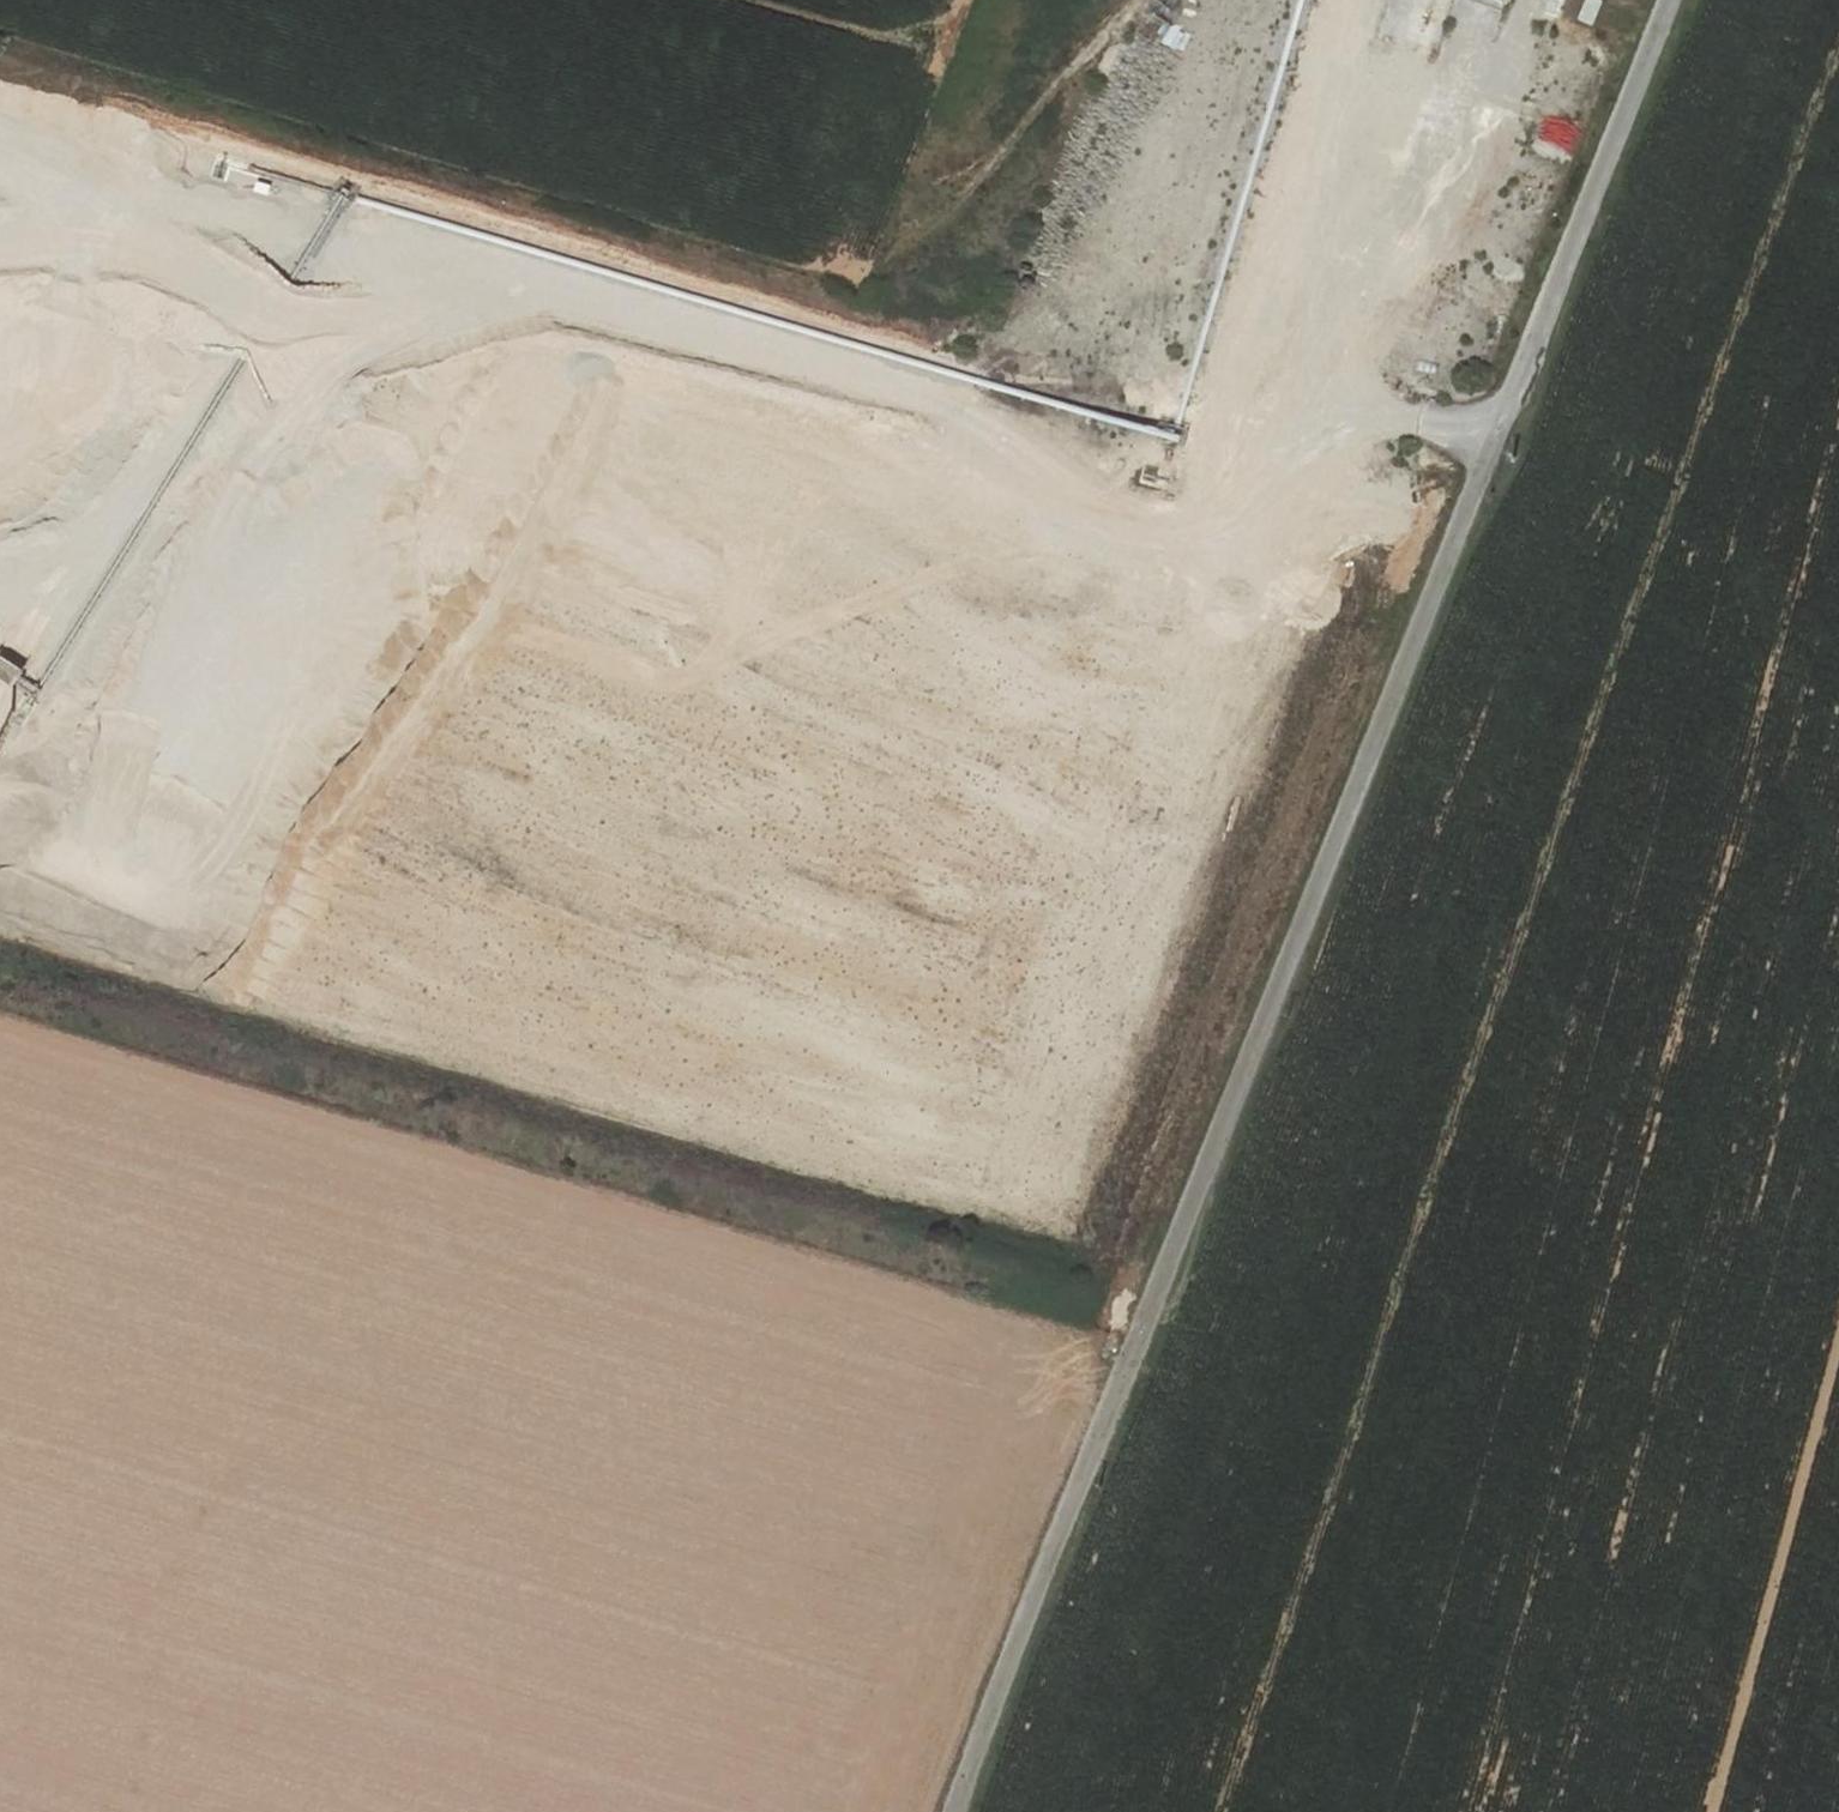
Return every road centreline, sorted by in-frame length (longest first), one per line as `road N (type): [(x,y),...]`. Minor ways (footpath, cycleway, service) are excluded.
road 1 (unclassified): [(959,1811),(1495,438)]
road 2 (unclassified): [(1667,0),(1495,438)]

